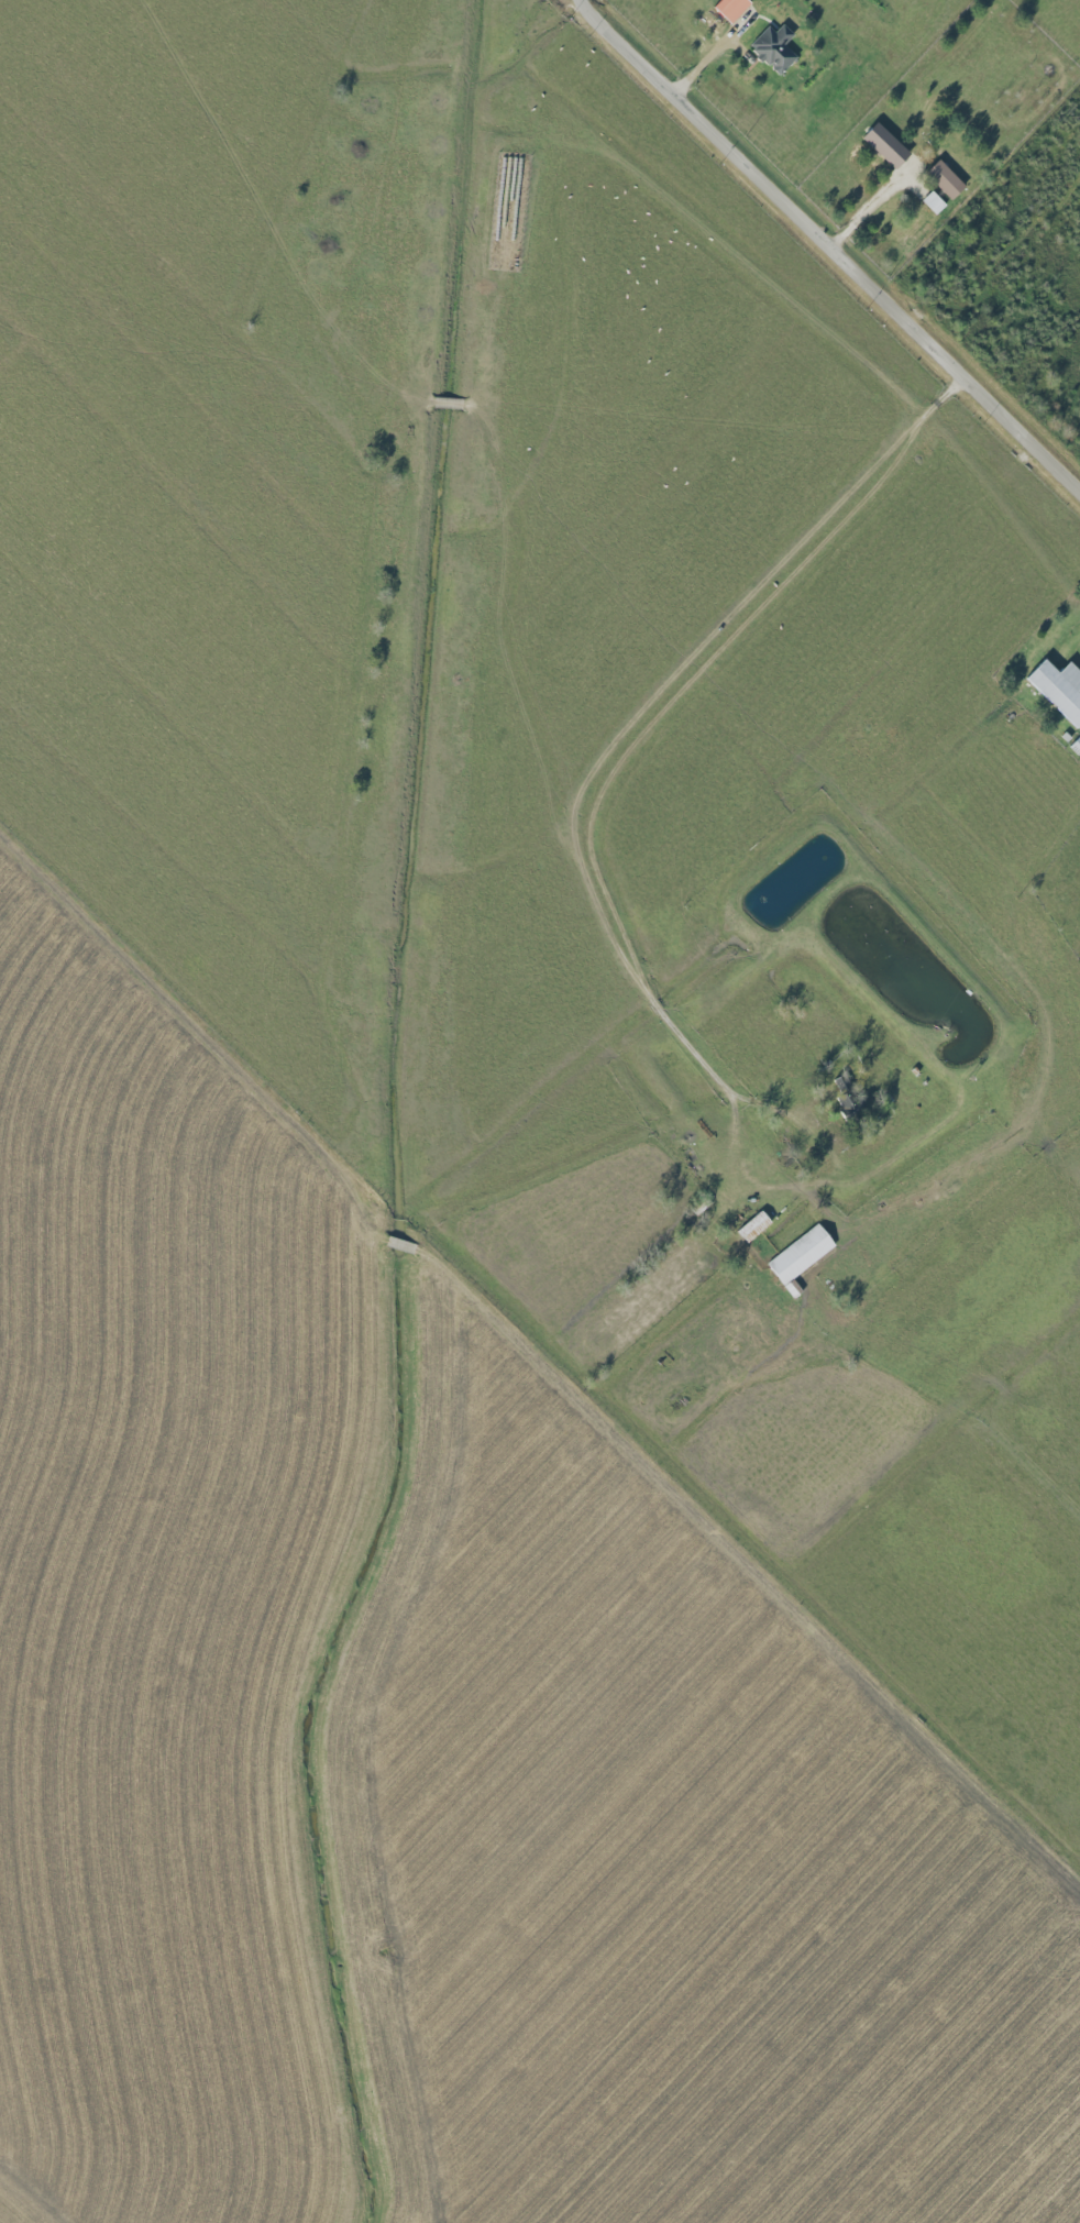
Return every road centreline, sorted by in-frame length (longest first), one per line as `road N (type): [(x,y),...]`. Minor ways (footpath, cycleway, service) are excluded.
road 1 (residential): [(1079,1904),(474,1307),(454,1462),(421,1596),(377,1717),(392,1991),(447,2222)]
road 2 (residential): [(1079,485),(590,0)]

